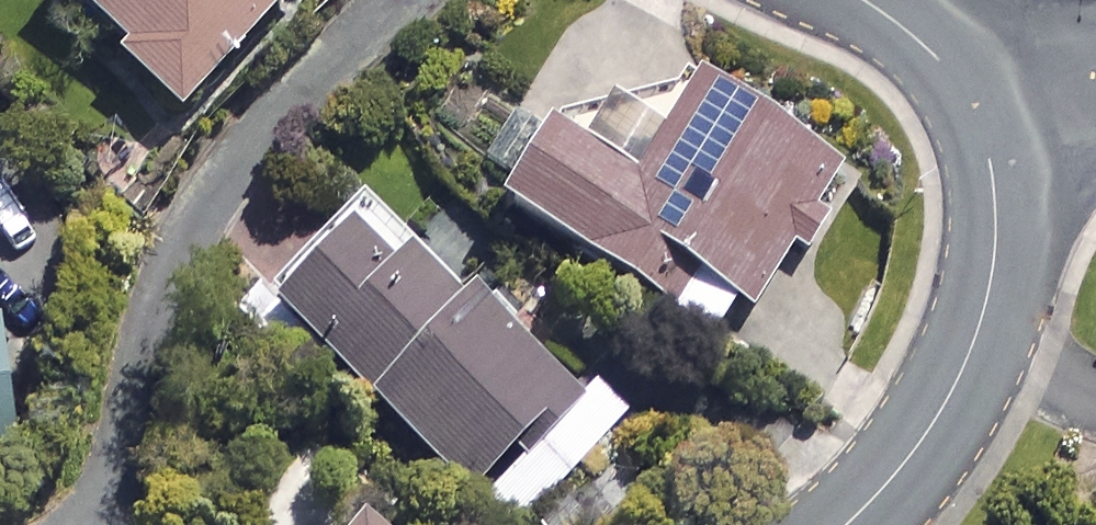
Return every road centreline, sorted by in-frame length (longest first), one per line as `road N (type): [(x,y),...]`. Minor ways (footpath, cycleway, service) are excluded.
road 1 (residential): [(112,524),(167,280),(245,158),(387,0)]
road 2 (residential): [(849,524),(917,452),(958,384),(985,314),(995,208),(989,151),(971,93)]
road 3 (residential): [(971,93),(864,0)]
road 4 (residential): [(971,93),(1095,80)]

